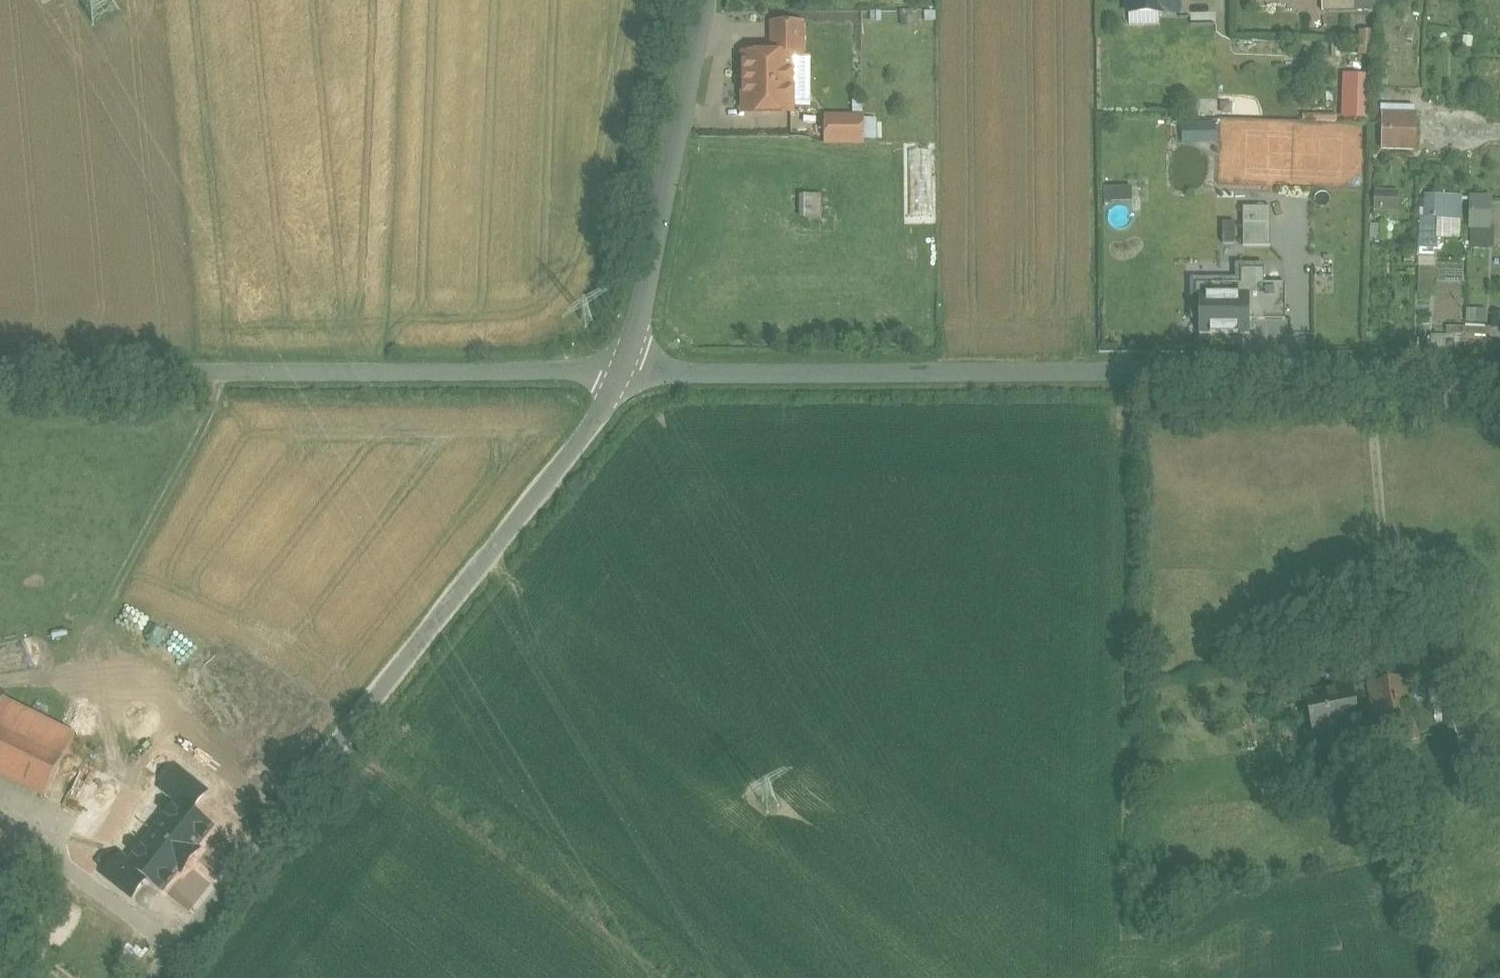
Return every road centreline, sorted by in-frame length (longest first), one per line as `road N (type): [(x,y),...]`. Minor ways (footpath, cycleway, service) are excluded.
road 1 (unclassified): [(632,374),(1499,370)]
road 2 (unclassified): [(632,374),(573,481),(167,977)]
road 3 (unclassified): [(0,369),(632,374)]
road 4 (unclassified): [(632,374),(706,0)]

